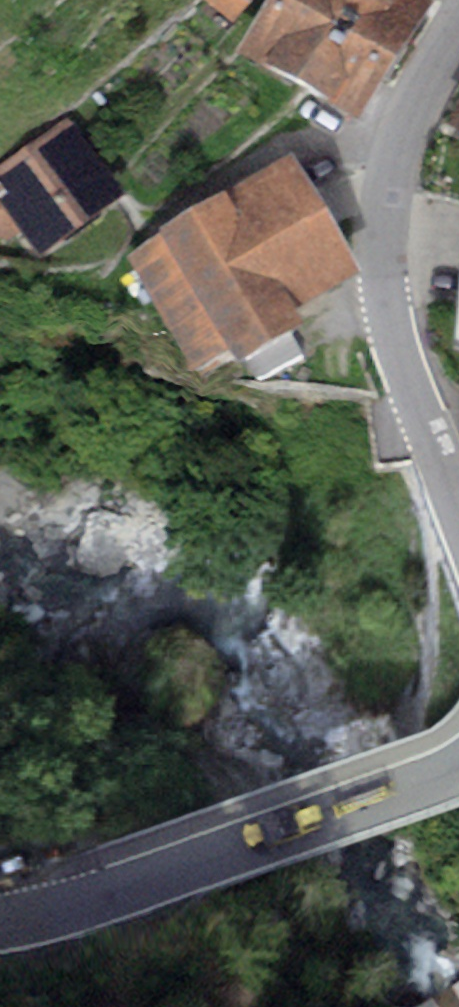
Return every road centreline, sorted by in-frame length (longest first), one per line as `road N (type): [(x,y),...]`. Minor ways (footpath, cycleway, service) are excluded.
road 1 (tertiary): [(458,23),(389,158),(379,221),(396,344),(458,504)]
road 2 (tertiary): [(458,767),(110,895),(0,925)]

